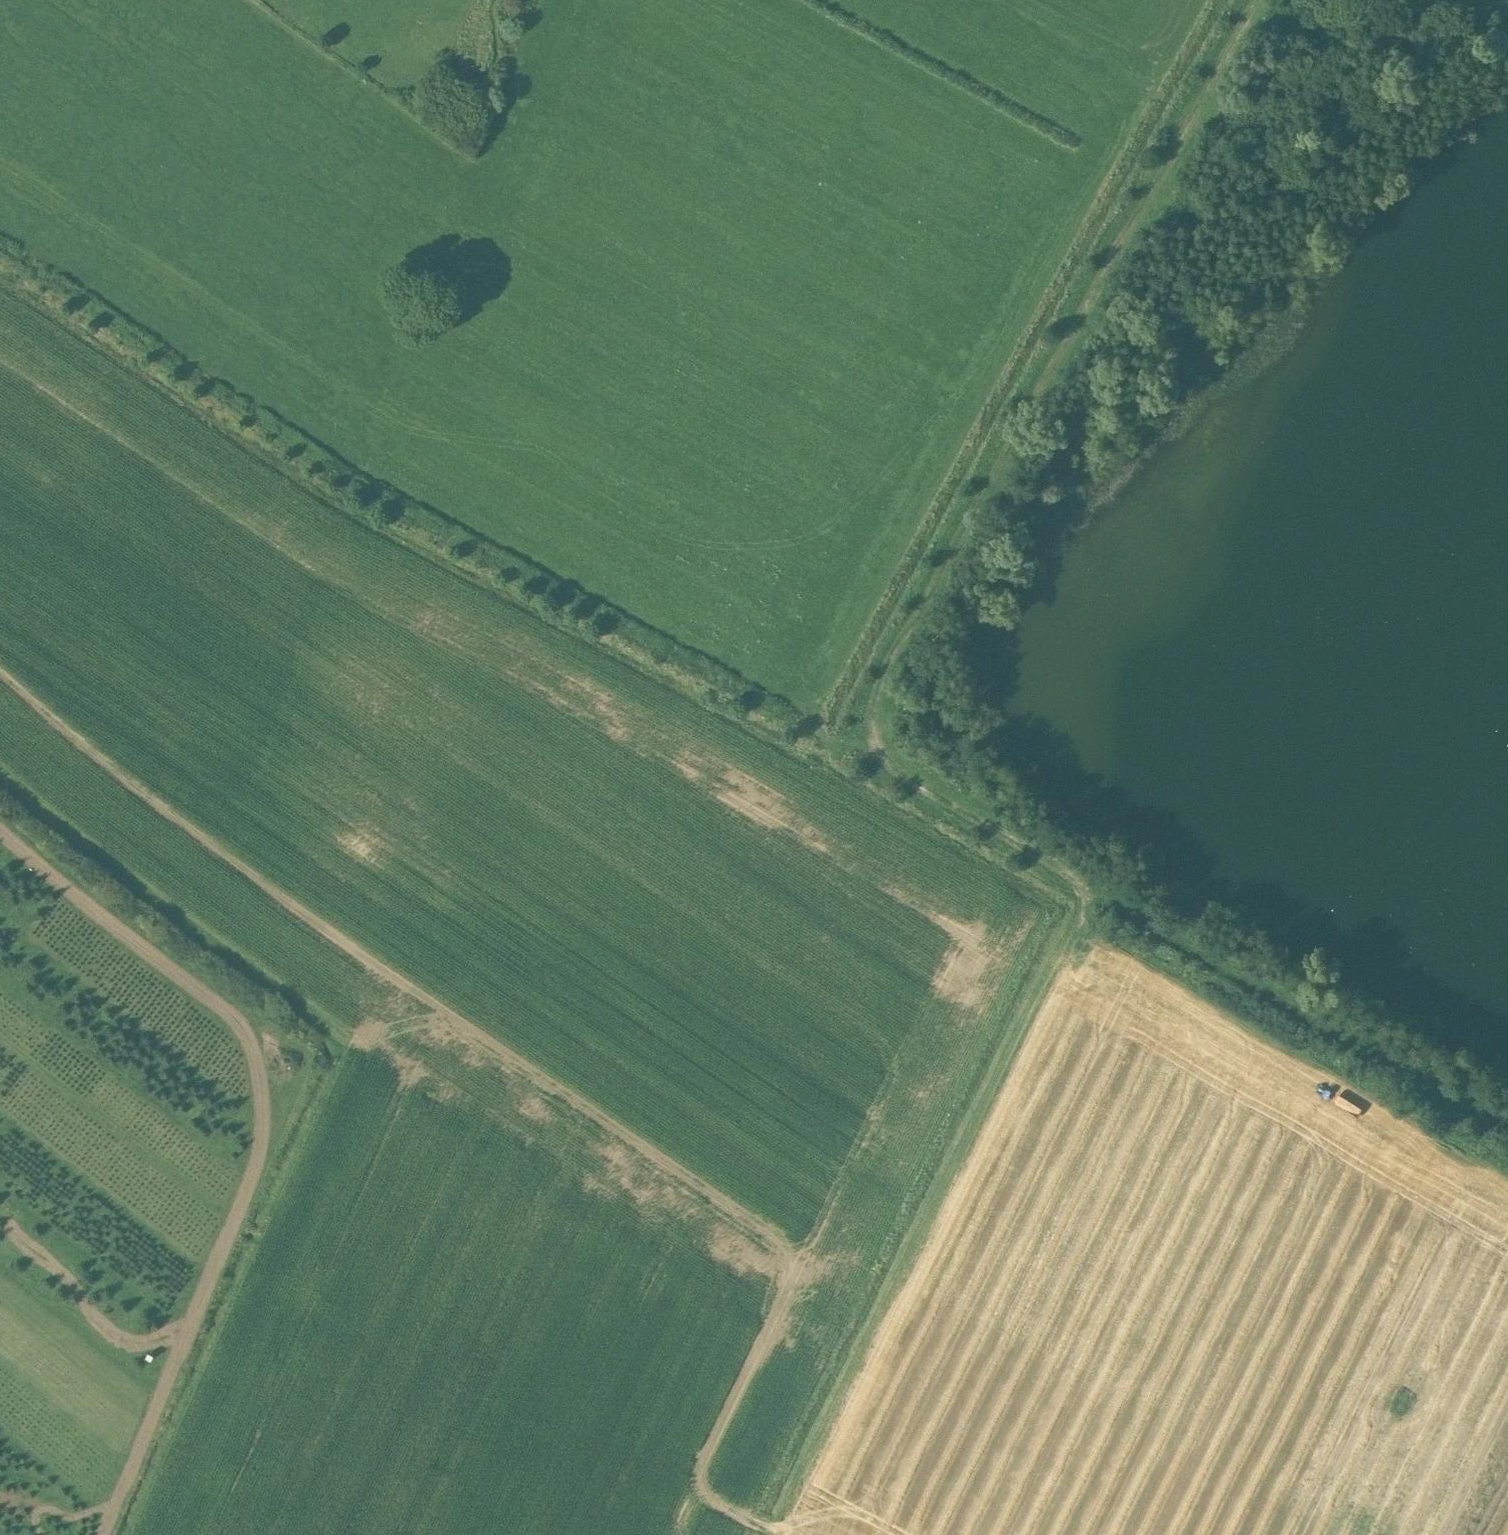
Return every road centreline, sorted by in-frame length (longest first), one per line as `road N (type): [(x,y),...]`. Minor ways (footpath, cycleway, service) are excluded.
road 1 (track): [(1507,1127),(865,752),(890,662),(1262,0)]

